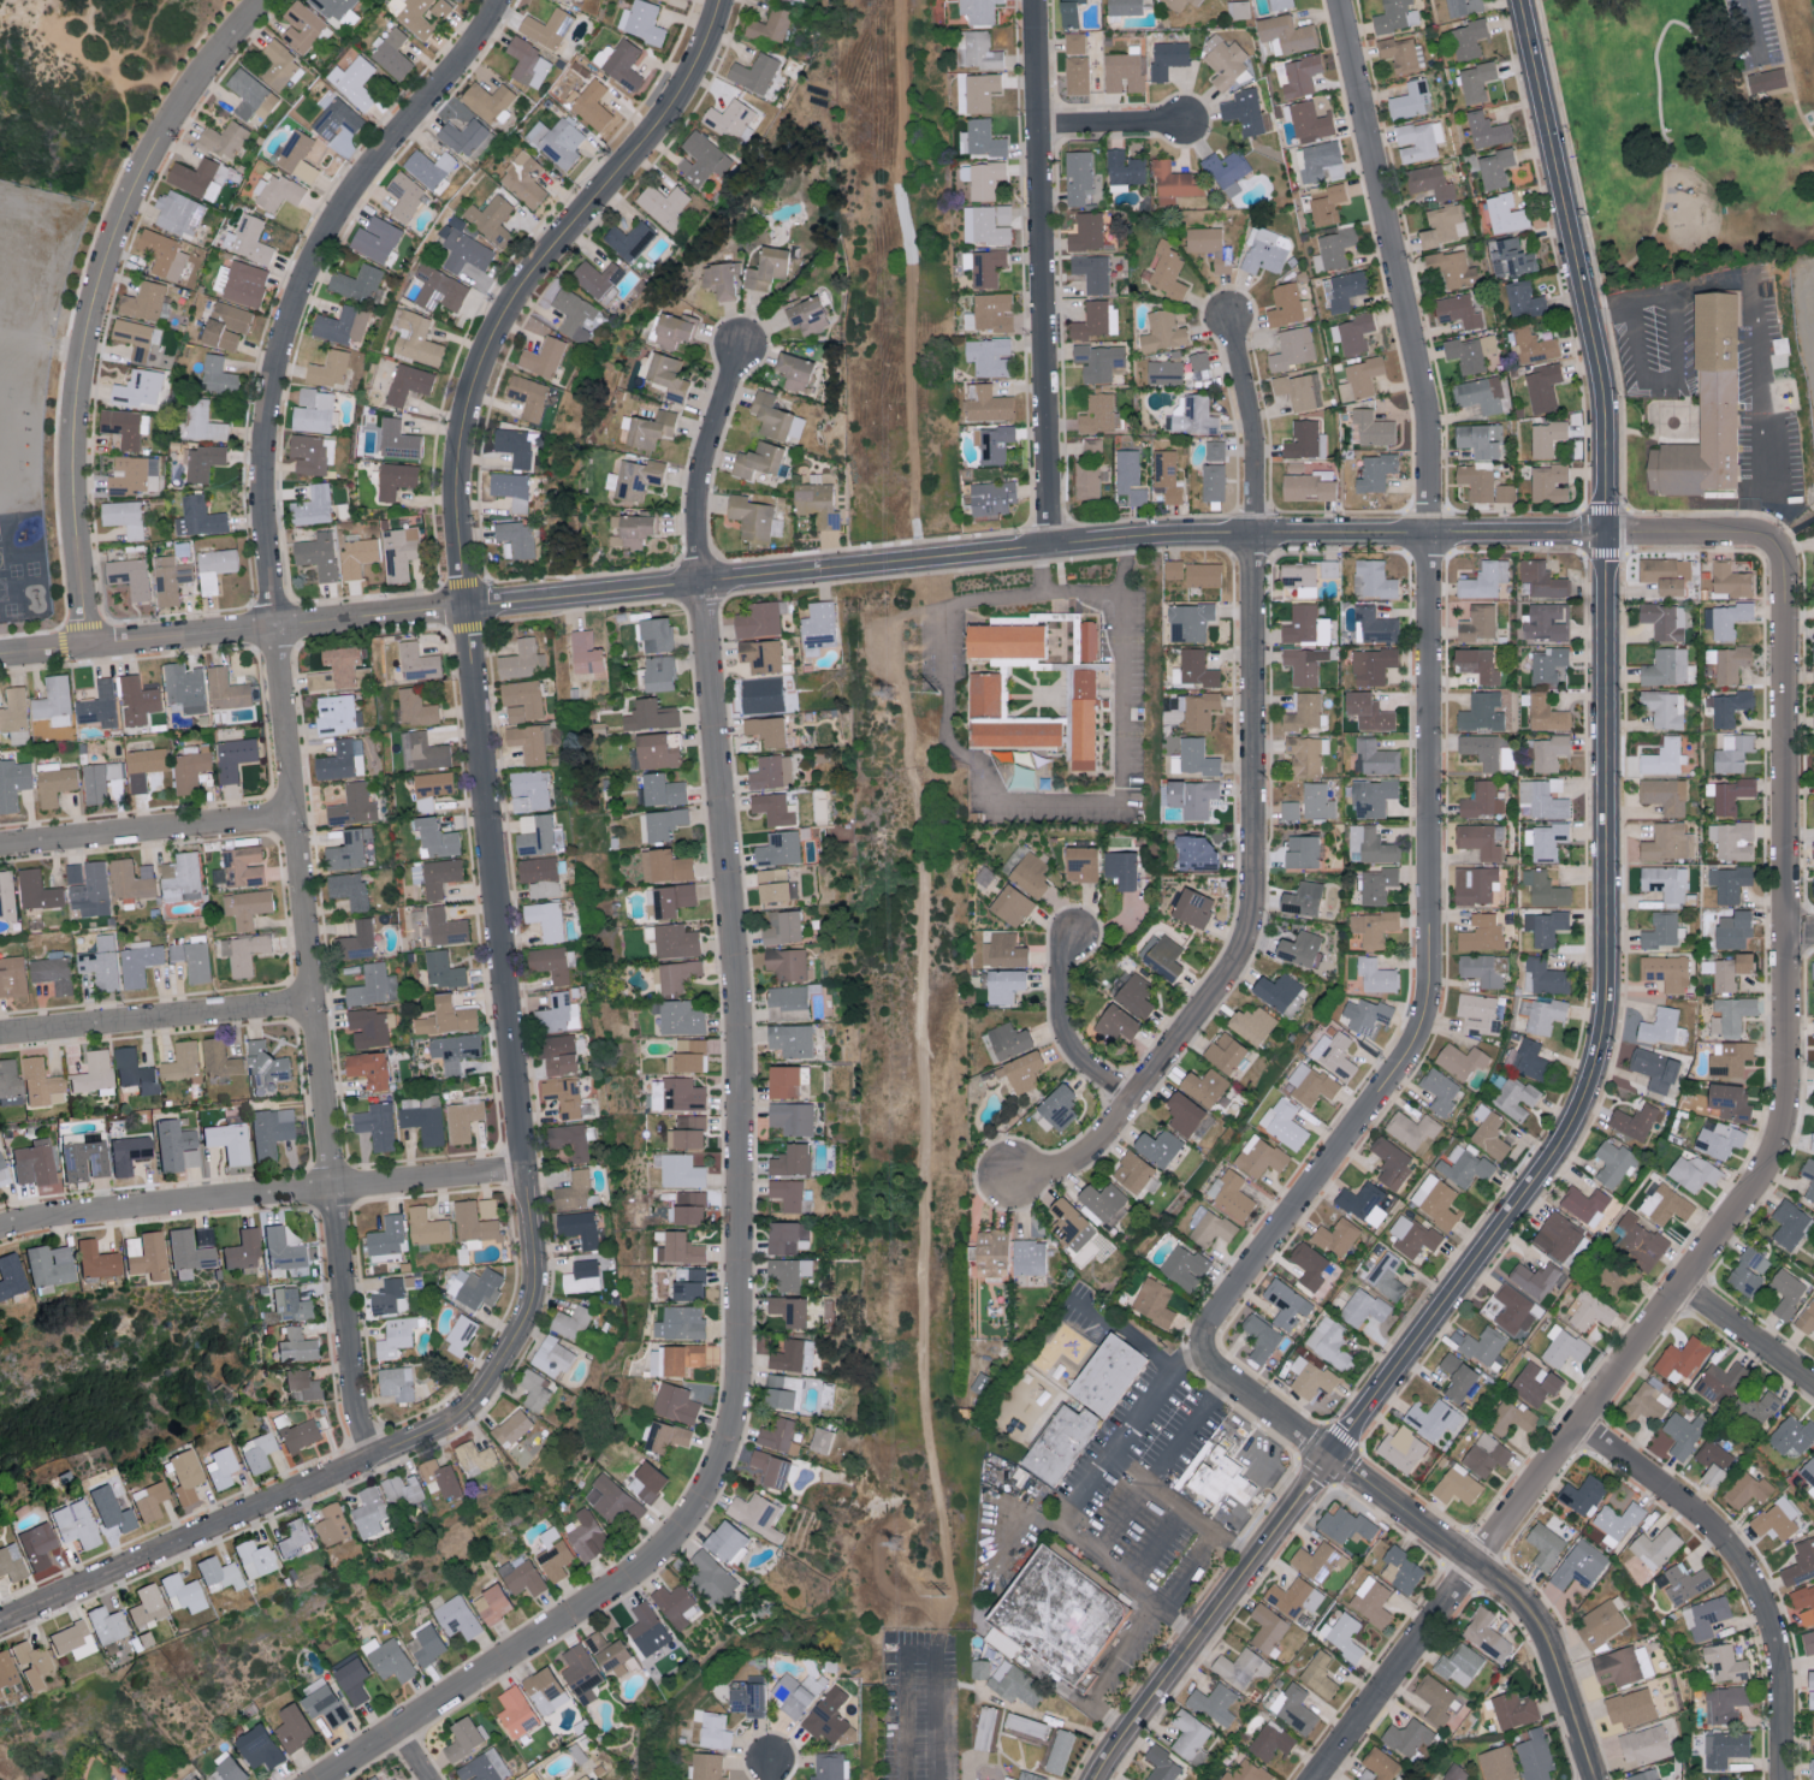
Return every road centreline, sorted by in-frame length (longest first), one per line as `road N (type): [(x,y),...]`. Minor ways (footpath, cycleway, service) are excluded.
road 1 (residential): [(331,1779),(657,1561),(700,1509),(733,1434),(741,1371),(741,1061),(696,503),(739,344)]
road 2 (tertiary): [(0,654),(1130,538),(1605,532)]
road 3 (residential): [(373,1461),(358,1418),(271,604),(269,421),(298,297),(328,232),(369,172),(469,60),(503,0)]
road 4 (residential): [(1215,1370),(1210,1329),(1401,1073),(1430,995),(1429,404),(1341,0)]
road 5 (residential): [(1316,1779),(1682,1288),(1762,1176),(1779,1139),(1790,1106),(1783,553),(1756,532)]
road 6 (residential): [(0,1625),(469,1416),(527,1318),(539,1265),(464,605)]
road 7 (tertiary): [(1332,1456),(1563,1145),(1595,1087),(1611,1001),(1605,532)]
road 8 (residential): [(1229,314),(1255,440),(1252,919),(1235,966),(1098,1147),(1057,1171),(1008,1180)]
road 9 (residential): [(88,645),(73,450),(101,283),(161,143),(214,60),(267,0)]
road 10 (tertiary): [(464,605),(457,476),(488,349),(530,280),(664,124),(726,0)]
road 11 (residential): [(1596,1779),(1545,1630),(1528,1606),(1215,1370)]
road 12 (residential): [(1049,546),(1034,0)]
road 13 (tertiary): [(1605,532),(1607,402),(1521,0)]
road 14 (residential): [(0,1232),(48,1218),(526,1168)]
road 15 (residential): [(1576,1425),(1708,1519),(1749,1570),(1783,1674),(1786,1779)]
road 16 (tertiary): [(1100,1779),(1332,1456)]
road 17 (residential): [(0,1036),(314,1005)]
road 18 (residential): [(0,847),(296,819)]
road 19 (residential): [(1134,1099),(1086,1066),(1066,1036),(1065,953),(1073,938)]
road 20 (residential): [(1813,1388),(1682,1288)]
road 21 (residential): [(1605,532),(1756,532)]
road 22 (residential): [(1037,131),(1186,126)]

